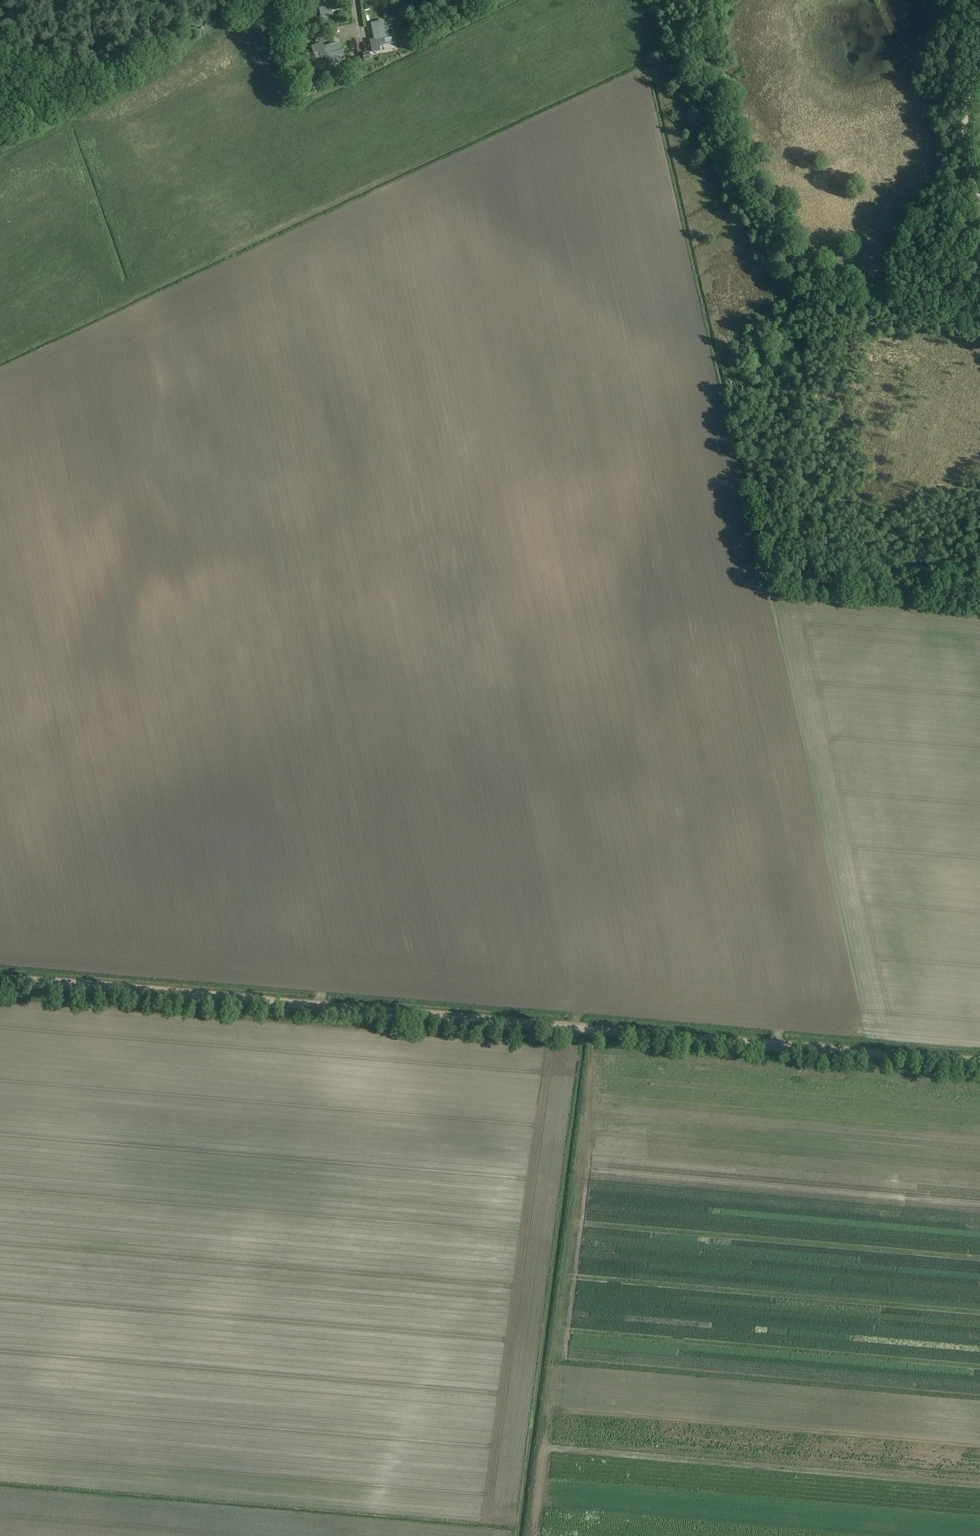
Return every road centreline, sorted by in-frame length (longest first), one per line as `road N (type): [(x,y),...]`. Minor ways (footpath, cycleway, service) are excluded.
road 1 (track): [(0,979),(979,1063)]
road 2 (track): [(979,203),(965,147),(967,99),(979,64)]

